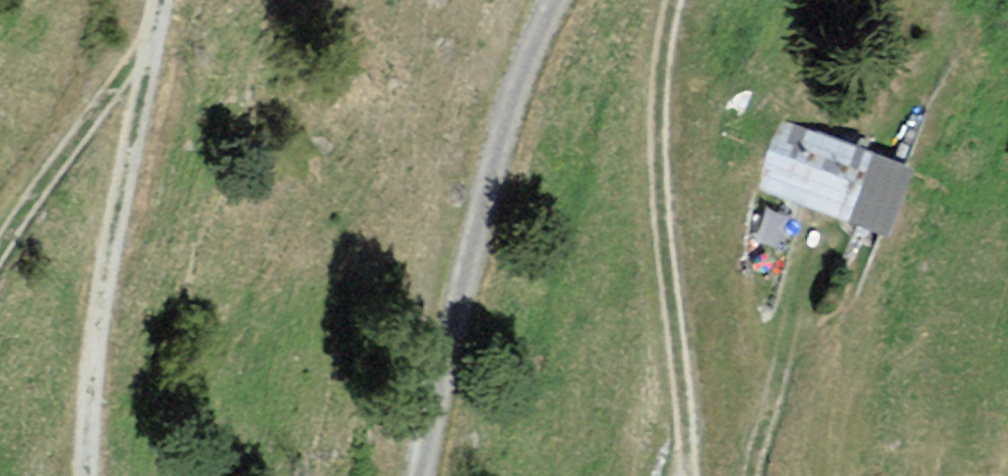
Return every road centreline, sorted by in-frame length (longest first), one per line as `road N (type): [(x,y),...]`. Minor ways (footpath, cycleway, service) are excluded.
road 1 (unclassified): [(422,475),(504,132),(558,0)]
road 2 (unclassified): [(85,475),(115,213),(161,0)]
road 3 (track): [(688,475),(661,209),(661,77),(674,0)]
road 4 (track): [(149,62),(119,79),(0,248)]
road 5 (track): [(799,274),(752,475)]

